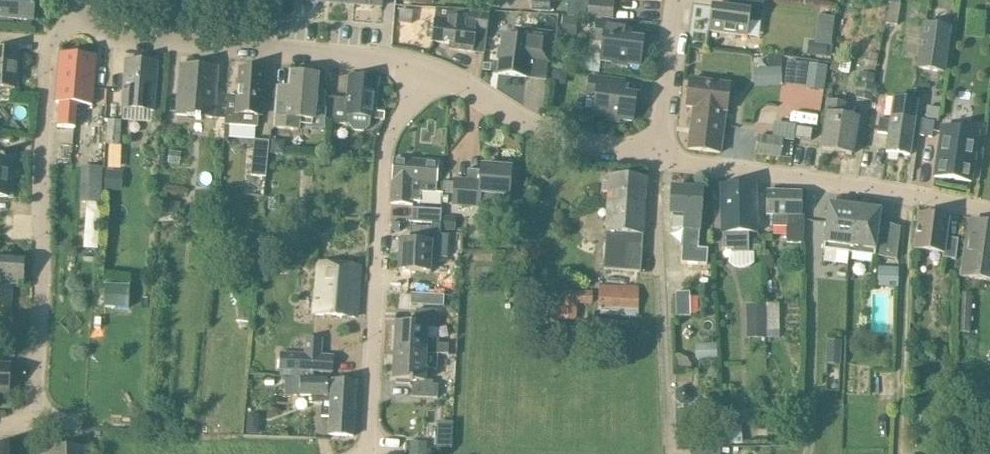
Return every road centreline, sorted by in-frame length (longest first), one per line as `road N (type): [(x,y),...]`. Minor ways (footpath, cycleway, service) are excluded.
road 1 (residential): [(52,432),(48,106),(51,50),(68,10)]
road 2 (residential): [(370,435),(385,145),(431,76)]
road 3 (residential): [(989,208),(658,162)]
road 4 (residential): [(673,453),(658,162)]
road 5 (residential): [(658,162),(606,136),(431,76)]
road 6 (residential): [(266,46),(109,34),(68,10)]
road 7 (residential): [(431,76),(383,61),(266,46)]
road 8 (residential): [(658,162),(678,0)]

